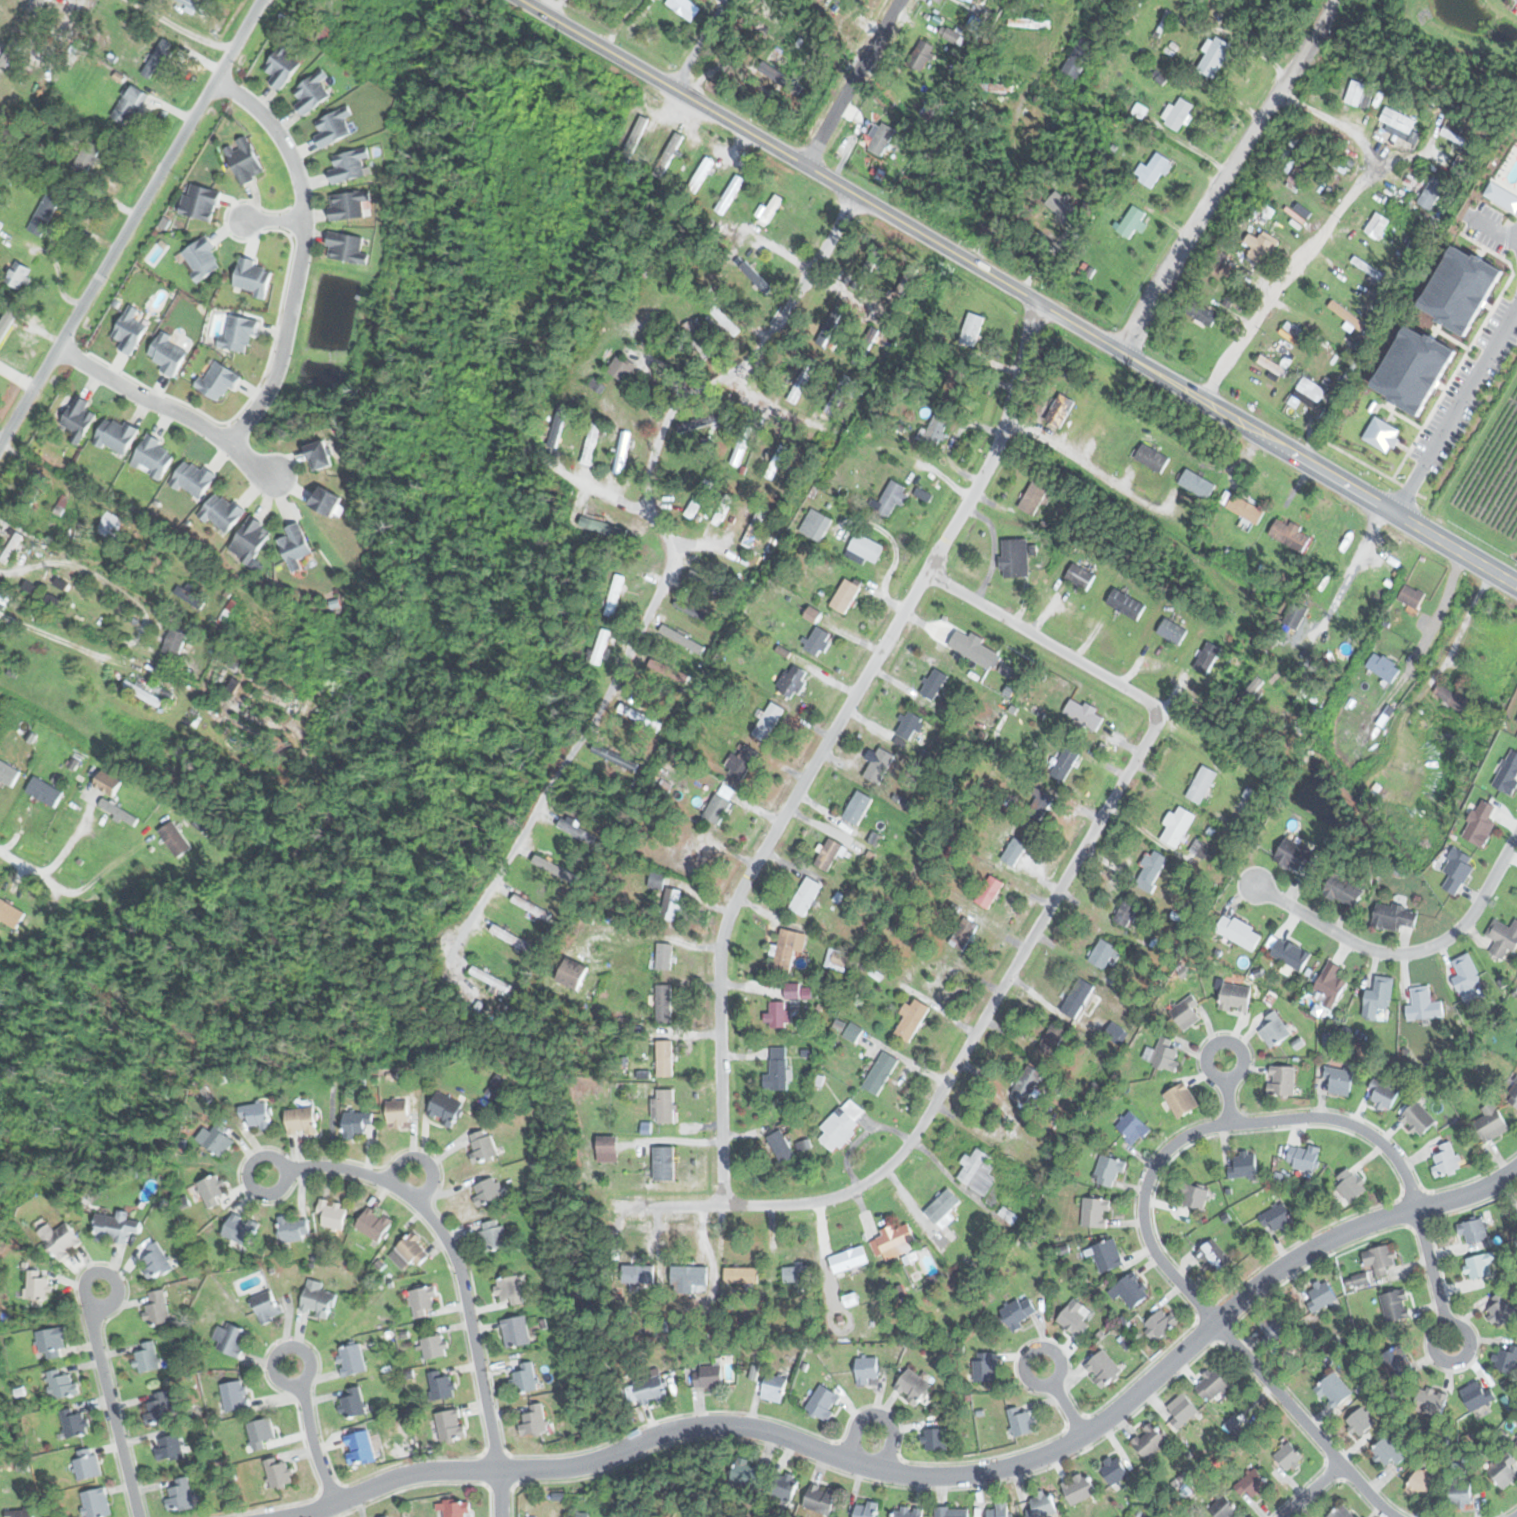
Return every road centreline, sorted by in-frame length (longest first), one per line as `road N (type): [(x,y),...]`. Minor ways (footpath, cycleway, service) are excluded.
road 1 (residential): [(1516,1169),(1476,1192),(1366,1224),(1295,1258),(1104,1421),(1008,1468),(902,1474),(763,1430),(689,1426),(560,1469),(411,1474),(288,1516)]
road 2 (secondary): [(522,0),(1516,587)]
road 3 (residential): [(1037,302),(992,457),(725,923),(718,975),(722,1206)]
road 4 (residential): [(1159,715),(931,1108),(880,1173),(809,1203),(643,1208)]
road 5 (residential): [(261,0),(0,442)]
road 6 (residential): [(1414,1209),(1389,1152),(1336,1120),(1229,1124),(1179,1140),(1151,1171),(1143,1228),(1214,1323)]
road 7 (residential): [(497,1470),(462,1283),(436,1228),(401,1193),(366,1175),(330,1167),(263,1175)]
road 8 (residential): [(229,442),(283,345),(304,207),(301,179),(272,126),(214,80)]
road 9 (residential): [(1122,352),(1331,0)]
road 10 (residential): [(1516,845),(1461,934),(1409,957),(1354,944),(1258,886)]
road 11 (residential): [(856,195),(751,369),(760,404),(816,433)]
road 12 (residential): [(923,576),(1159,715)]
road 13 (residential): [(1516,277),(1390,512)]
road 14 (residential): [(55,349),(220,434),(276,481)]
road 15 (residential): [(136,1516),(92,1334),(102,1284)]
road 16 (residential): [(807,166),(902,0)]
road 17 (residential): [(335,1504),(309,1435),(294,1360)]
road 18 (residential): [(1414,1209),(1449,1341)]
road 19 (residential): [(0,850),(108,916)]

